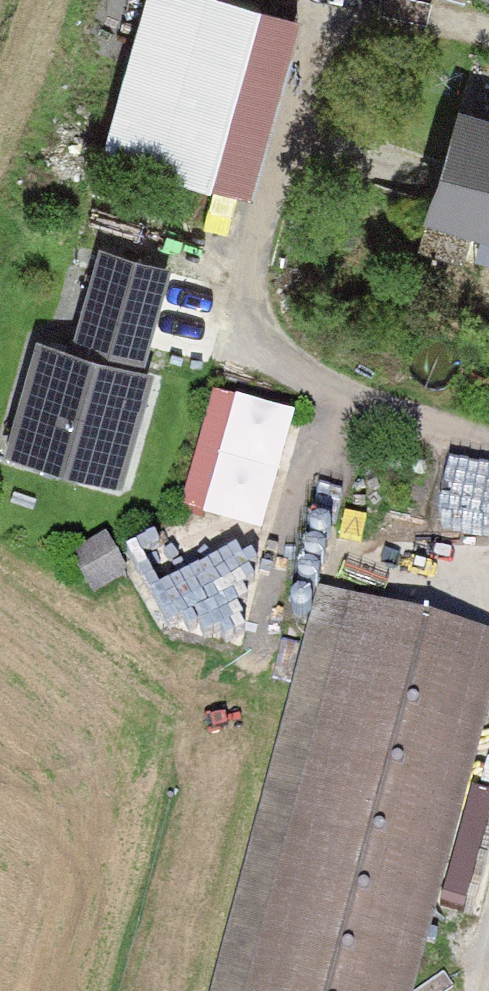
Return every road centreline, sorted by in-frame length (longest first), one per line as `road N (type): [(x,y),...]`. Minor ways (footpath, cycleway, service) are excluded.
road 1 (track): [(488,444),(282,372),(240,314),(336,0)]
road 2 (track): [(352,0),(488,39)]

